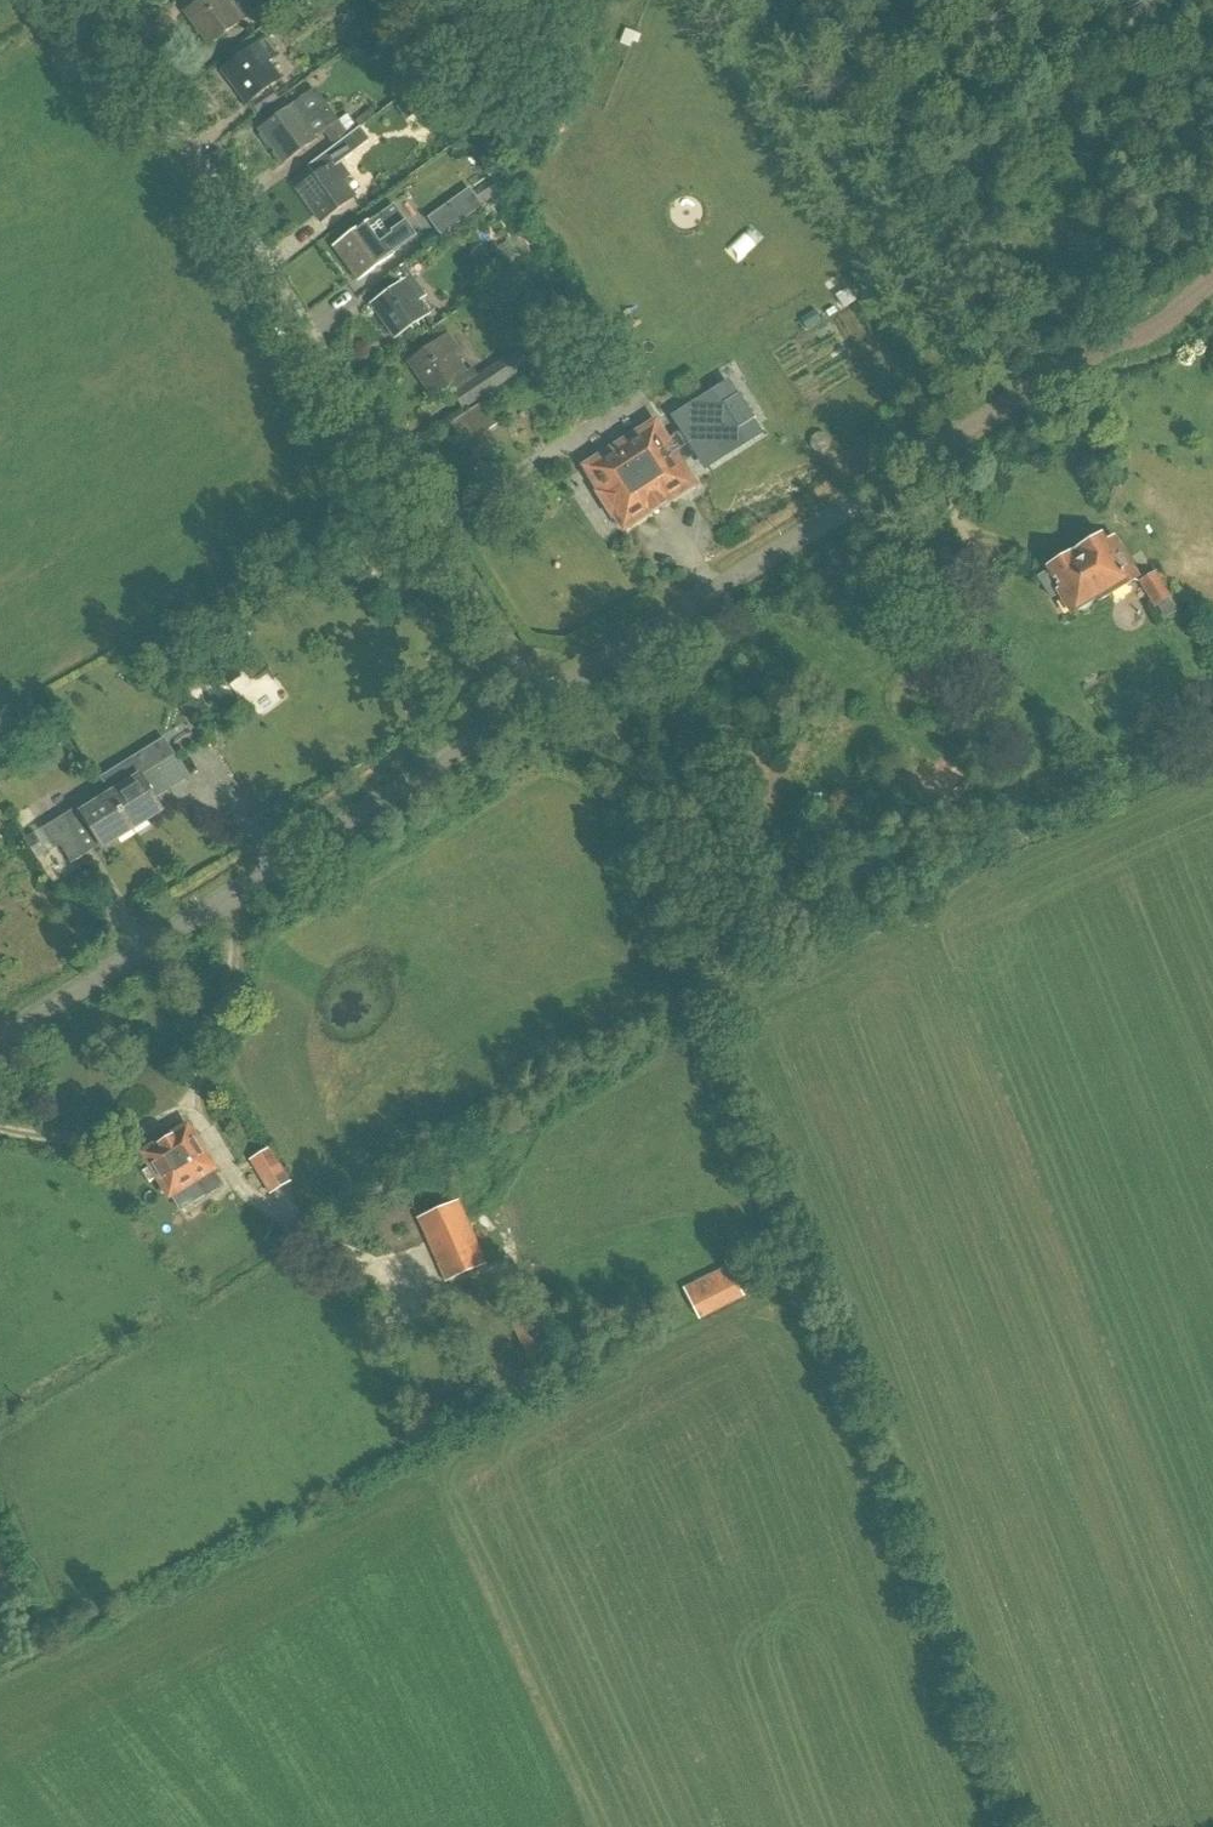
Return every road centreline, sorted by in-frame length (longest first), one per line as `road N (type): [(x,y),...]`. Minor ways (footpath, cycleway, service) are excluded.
road 1 (unclassified): [(518,703),(1212,266)]
road 2 (unclassified): [(518,703),(97,0)]
road 3 (unclassified): [(0,1033),(518,703)]

